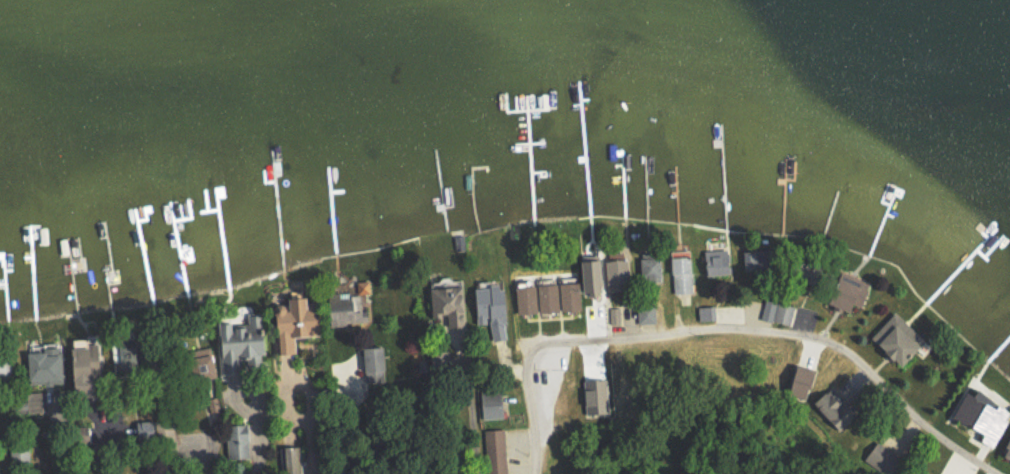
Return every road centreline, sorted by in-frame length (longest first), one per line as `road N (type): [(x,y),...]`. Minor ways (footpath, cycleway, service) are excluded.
road 1 (residential): [(994,473),(952,452),(868,375),(817,341),(676,336)]
road 2 (residential): [(676,336),(547,341),(532,355),(533,473)]

